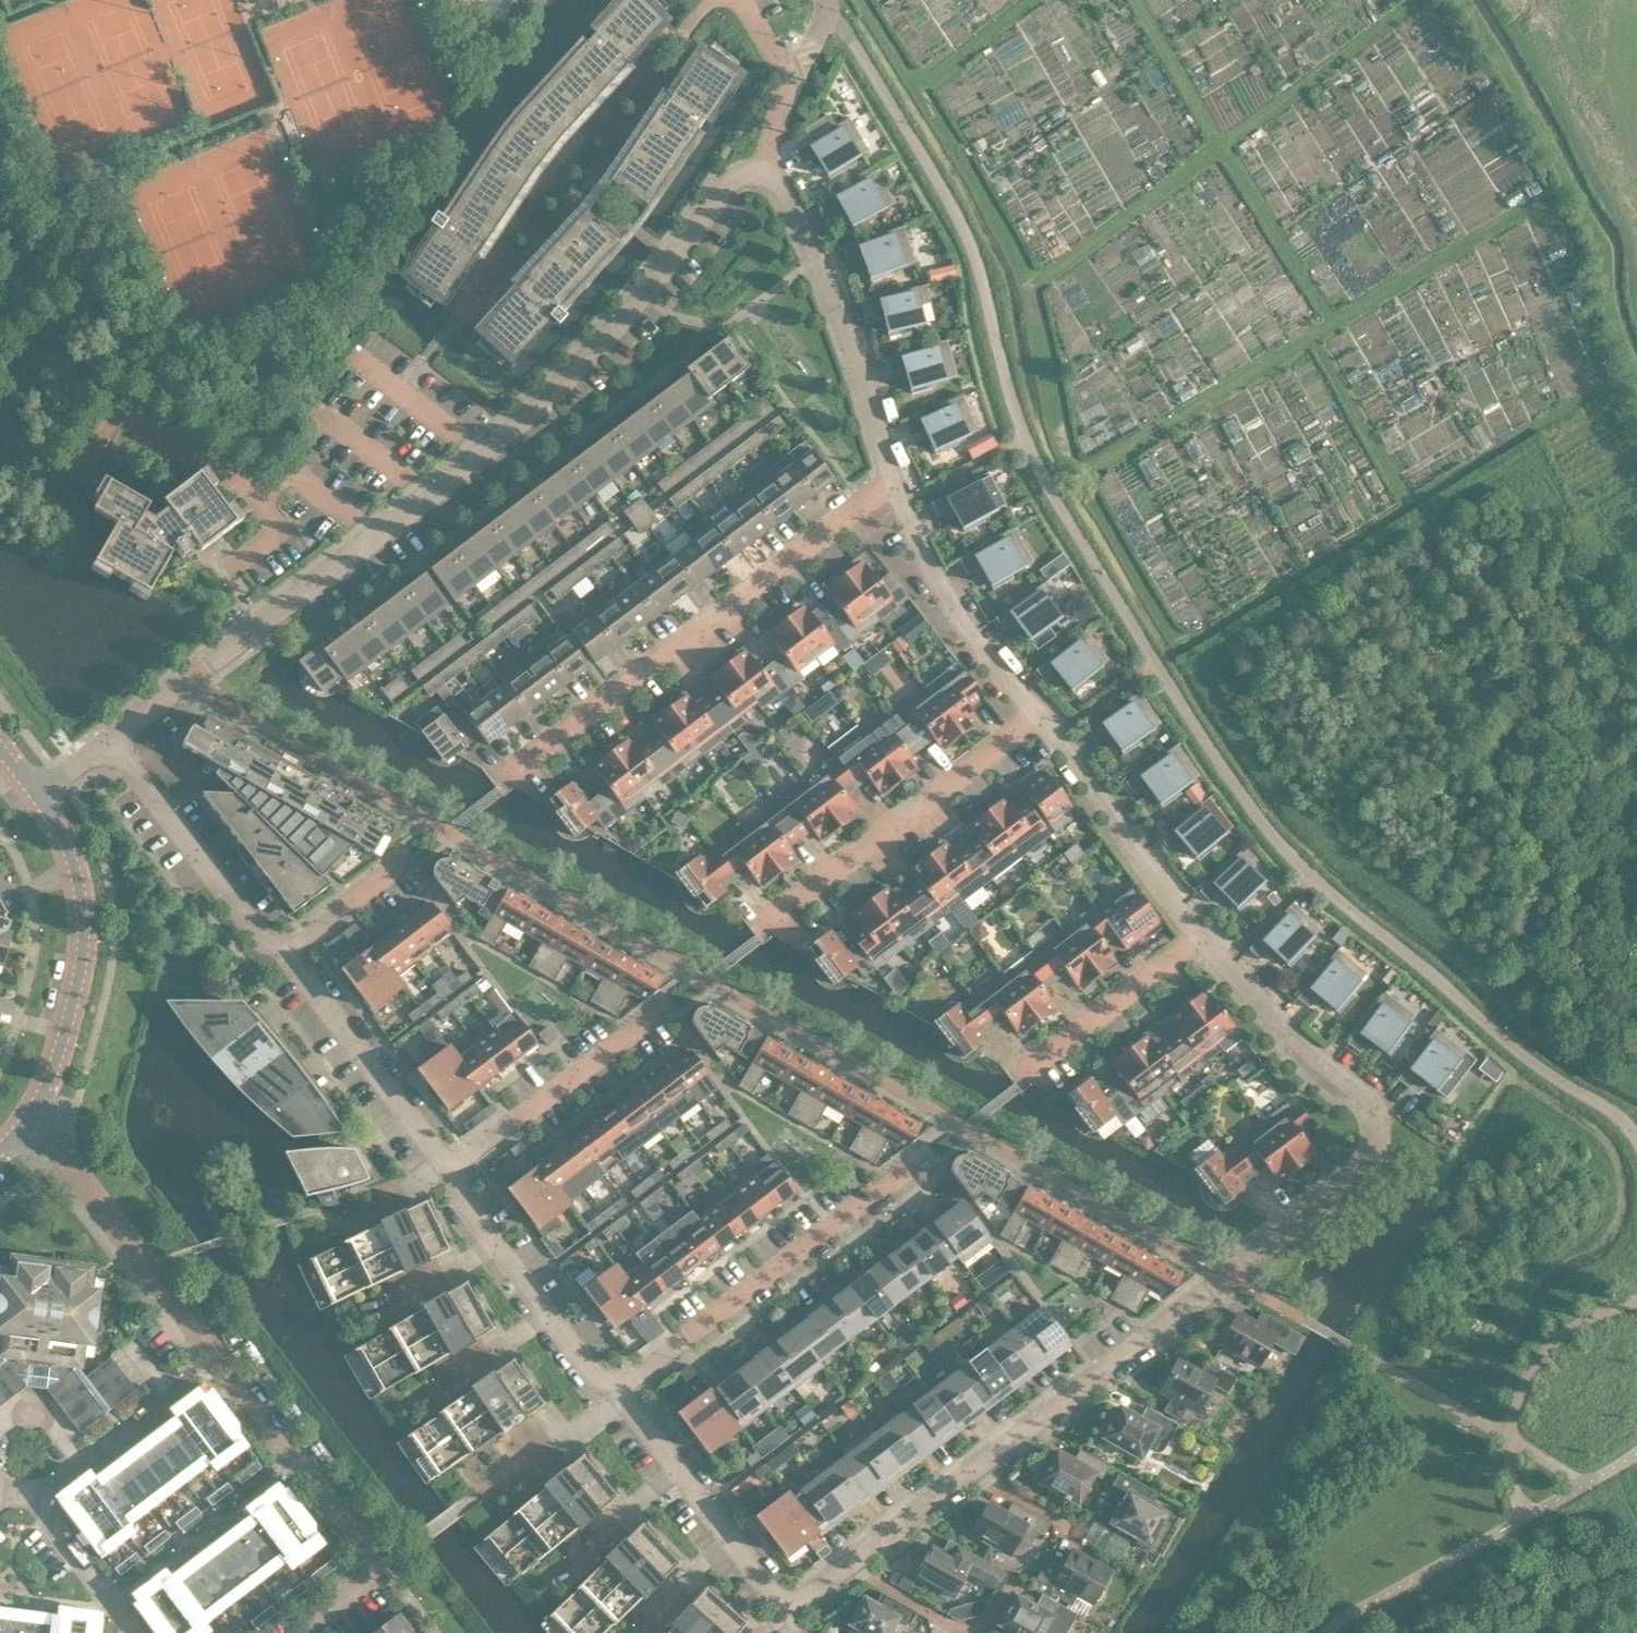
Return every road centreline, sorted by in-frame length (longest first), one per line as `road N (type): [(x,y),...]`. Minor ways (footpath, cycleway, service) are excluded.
road 1 (residential): [(787,1608),(1379,1158),(1386,1136),(1377,1105),(1256,1002),(1196,934)]
road 2 (residential): [(105,741),(543,399),(734,179),(763,169)]
road 3 (residential): [(515,770),(893,487)]
road 4 (residential): [(620,1392),(963,1130)]
road 5 (residential): [(220,1367),(293,1472),(358,1540),(373,1575),(301,1632)]
road 6 (residential): [(893,487),(816,262),(763,169)]
road 7 (tertiary): [(32,1117),(60,1044),(83,945),(77,878),(34,791)]
road 8 (residential): [(773,929),(1037,716)]
road 9 (residential): [(220,1367),(32,1117)]
road 10 (residential): [(450,1183),(276,954)]
road 11 (residential): [(450,1183),(676,1006)]
road 12 (residential): [(276,954),(105,741)]
road 13 (residential): [(787,1608),(620,1392)]
road 14 (residential): [(1037,716),(961,615),(893,487)]
road 15 (residential): [(1196,934),(1037,716)]
road 16 (residential): [(620,1392),(450,1183)]
road 17 (residential): [(40,1506),(220,1367)]
road 18 (residential): [(276,954),(452,831)]
road 19 (residential): [(1038,1077),(1196,934)]
road 20 (residential): [(763,169),(779,93),(829,0)]
road 21 (residential): [(474,1496),(620,1392)]
road 22 (residential): [(125,1632),(40,1506)]

